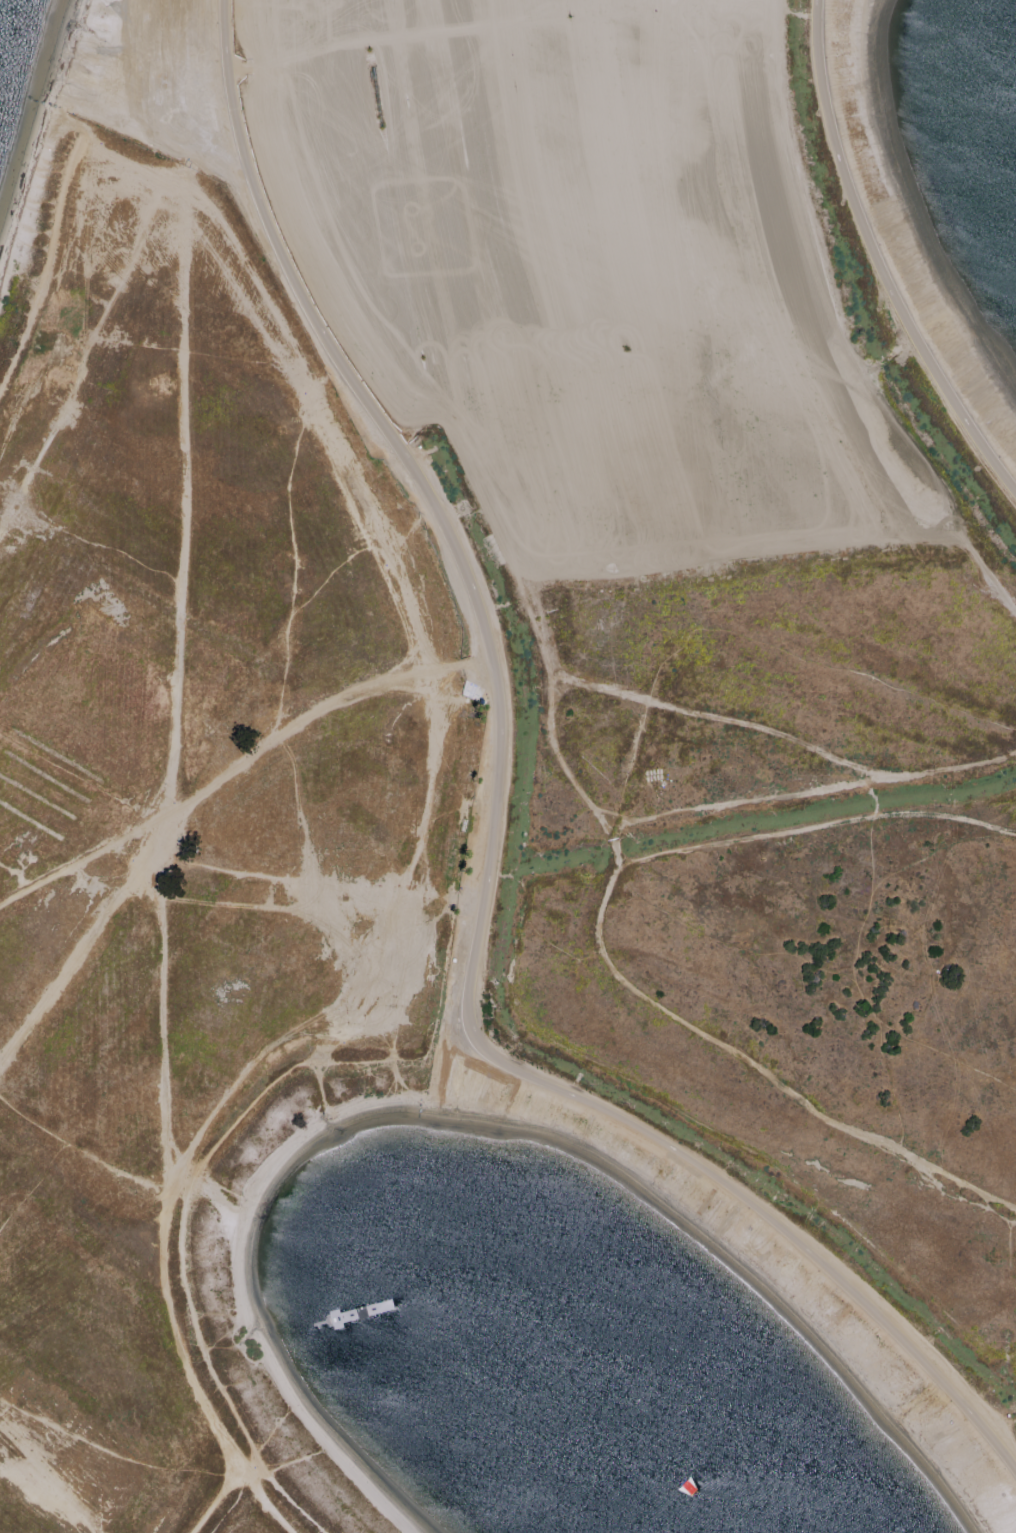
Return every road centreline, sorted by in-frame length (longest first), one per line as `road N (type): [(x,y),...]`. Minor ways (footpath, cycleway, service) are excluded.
road 1 (residential): [(219,0),(236,138),(262,219),(309,318),(414,470),(473,587),(490,654),(499,776),(468,988),(472,1033),(515,1072),(657,1139),(753,1206),(886,1324),(1015,1472)]
road 2 (residential): [(1015,492),(885,279),(832,136),(817,58),(817,0)]

